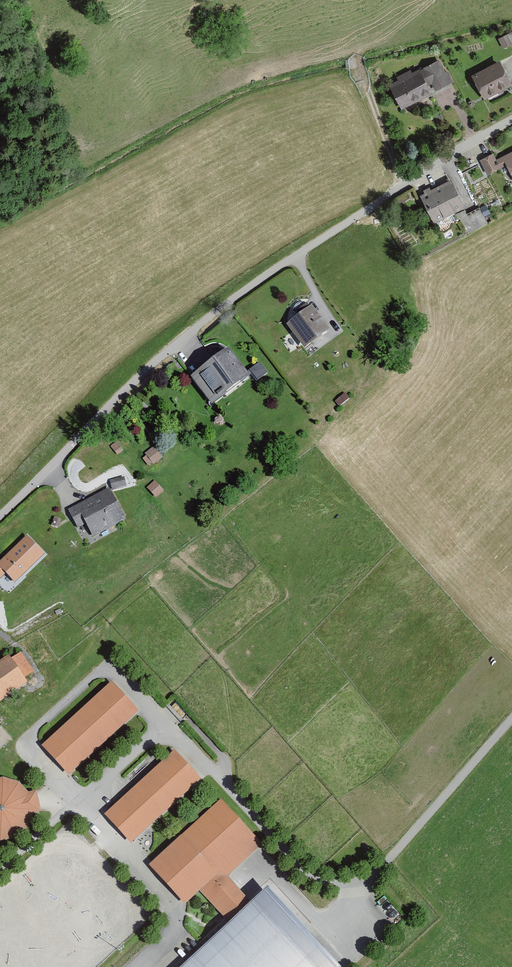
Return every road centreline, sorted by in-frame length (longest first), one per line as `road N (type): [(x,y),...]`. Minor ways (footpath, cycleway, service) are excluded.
road 1 (unclassified): [(511,120),(211,315),(0,516)]
road 2 (residential): [(357,886),(380,871),(511,720)]
road 3 (track): [(401,186),(362,68)]

